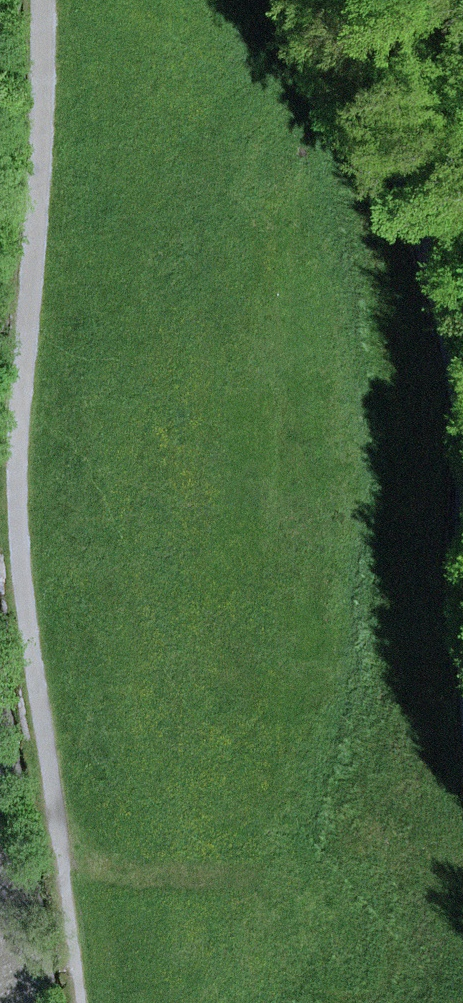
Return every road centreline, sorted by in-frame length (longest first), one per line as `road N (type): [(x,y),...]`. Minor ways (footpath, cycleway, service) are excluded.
road 1 (track): [(46,0),(19,478),(82,1002)]
road 2 (unclassified): [(354,0),(440,300),(459,410),(462,583)]

